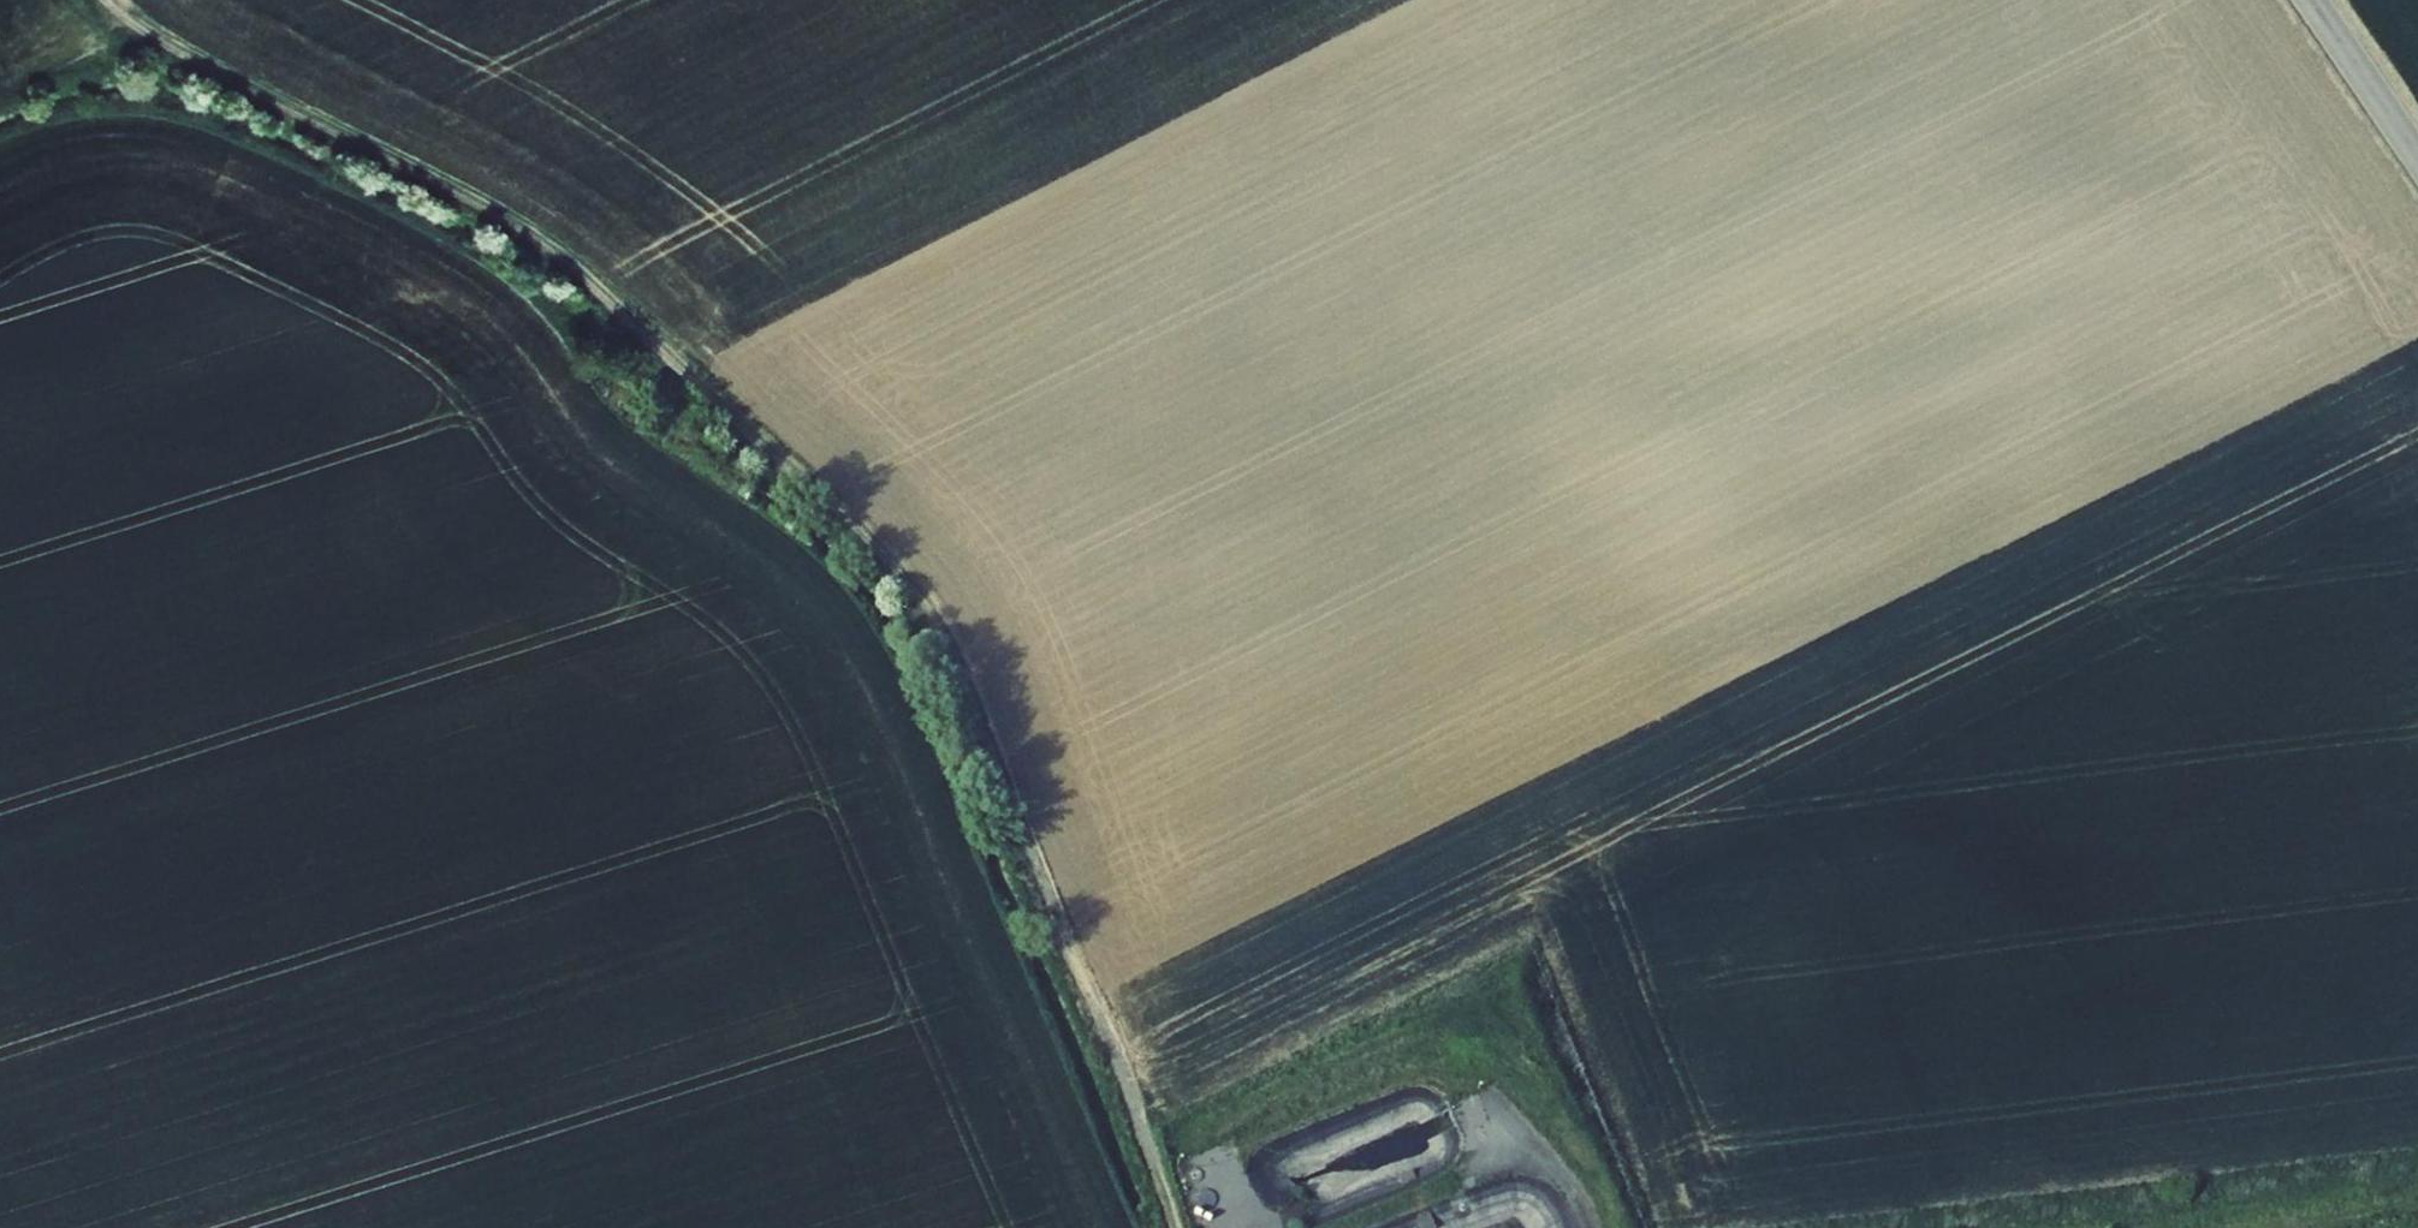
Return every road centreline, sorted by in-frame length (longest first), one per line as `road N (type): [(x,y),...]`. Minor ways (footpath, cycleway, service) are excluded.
road 1 (unclassified): [(2417,156),(2311,0)]

